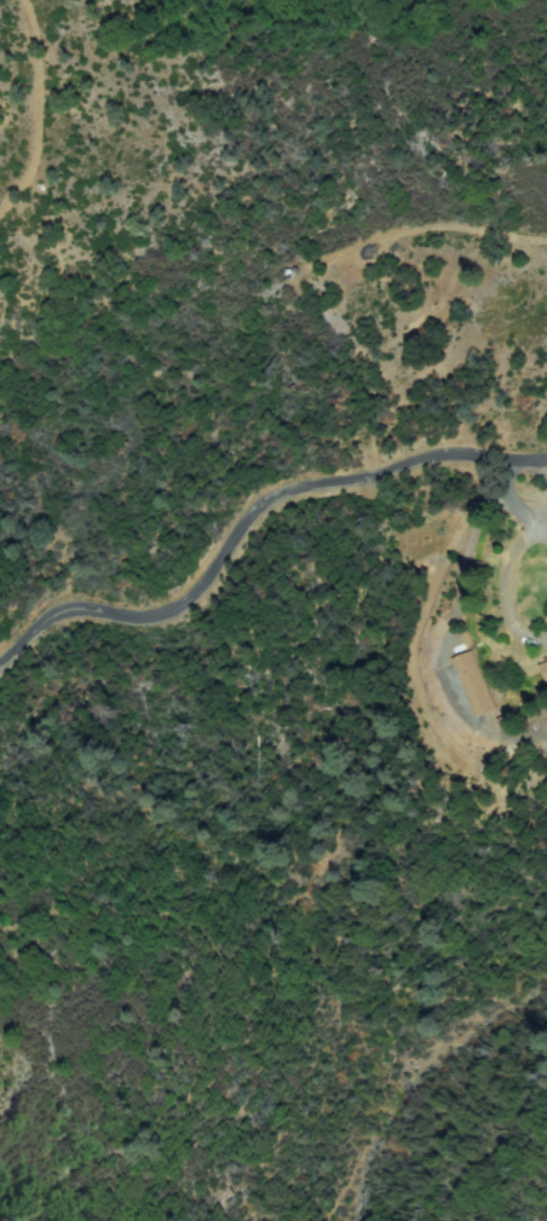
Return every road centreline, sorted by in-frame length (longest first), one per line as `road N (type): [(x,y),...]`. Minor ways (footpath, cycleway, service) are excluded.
road 1 (residential): [(0,666),(57,616),(129,630),(156,627),(183,610),(246,524),(286,491),(349,486),(454,455),(499,466),(546,462)]
road 2 (track): [(0,209),(25,168),(25,44),(14,0)]

